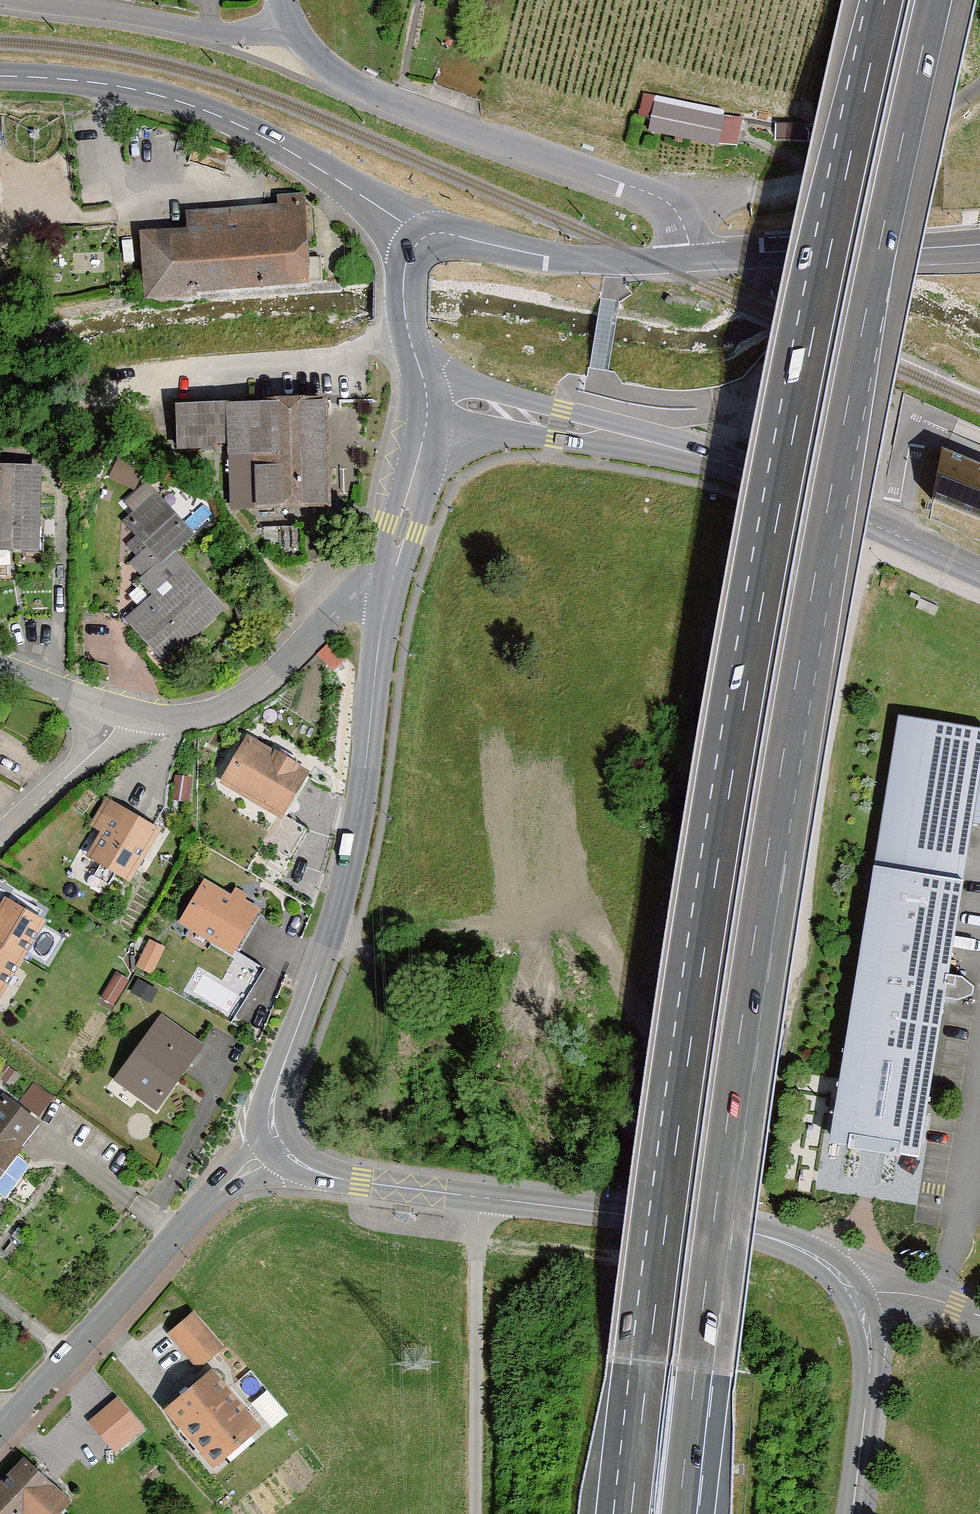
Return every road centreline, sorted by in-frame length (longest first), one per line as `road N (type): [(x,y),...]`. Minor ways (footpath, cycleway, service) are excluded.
road 1 (motorway): [(679,1513),(790,722),(934,0)]
road 2 (motorway): [(883,0),(742,709),(672,1163),(631,1513)]
road 3 (residential): [(277,1142),(304,1166),(360,1183),(791,1244),(831,1264),(857,1292)]
road 4 (tertiary): [(391,579),(375,645),(358,832),(330,947),(271,1113),(277,1142)]
road 5 (tertiary): [(979,574),(702,457),(557,422),(429,402)]
road 6 (residential): [(687,257),(677,215),(653,197),(363,89),(327,69),(290,23)]
road 7 (tertiary): [(421,239),(278,143),(209,110),(106,83),(0,76)]
road 8 (tertiary): [(277,1142),(215,1189),(0,1423)]
road 9 (track): [(477,1513),(481,1200)]
road 10 (residential): [(391,579),(236,708),(189,717),(127,713)]
road 11 (residential): [(290,23),(199,34),(0,1)]
road 12 (tertiary): [(687,257),(979,244)]
road 13 (tertiary): [(421,239),(461,236),(574,262),(687,257)]
road 14 (residential): [(857,1292),(867,1372),(850,1513)]
road 15 (tertiary): [(429,402),(391,579)]
road 16 (residential): [(0,834),(104,744),(127,713)]
road 17 (tertiary): [(429,402),(406,324),(404,272),(421,239)]
road 18 (residential): [(127,713),(0,667)]
road 19 (unclassified): [(857,1292),(904,1292),(979,1316)]

